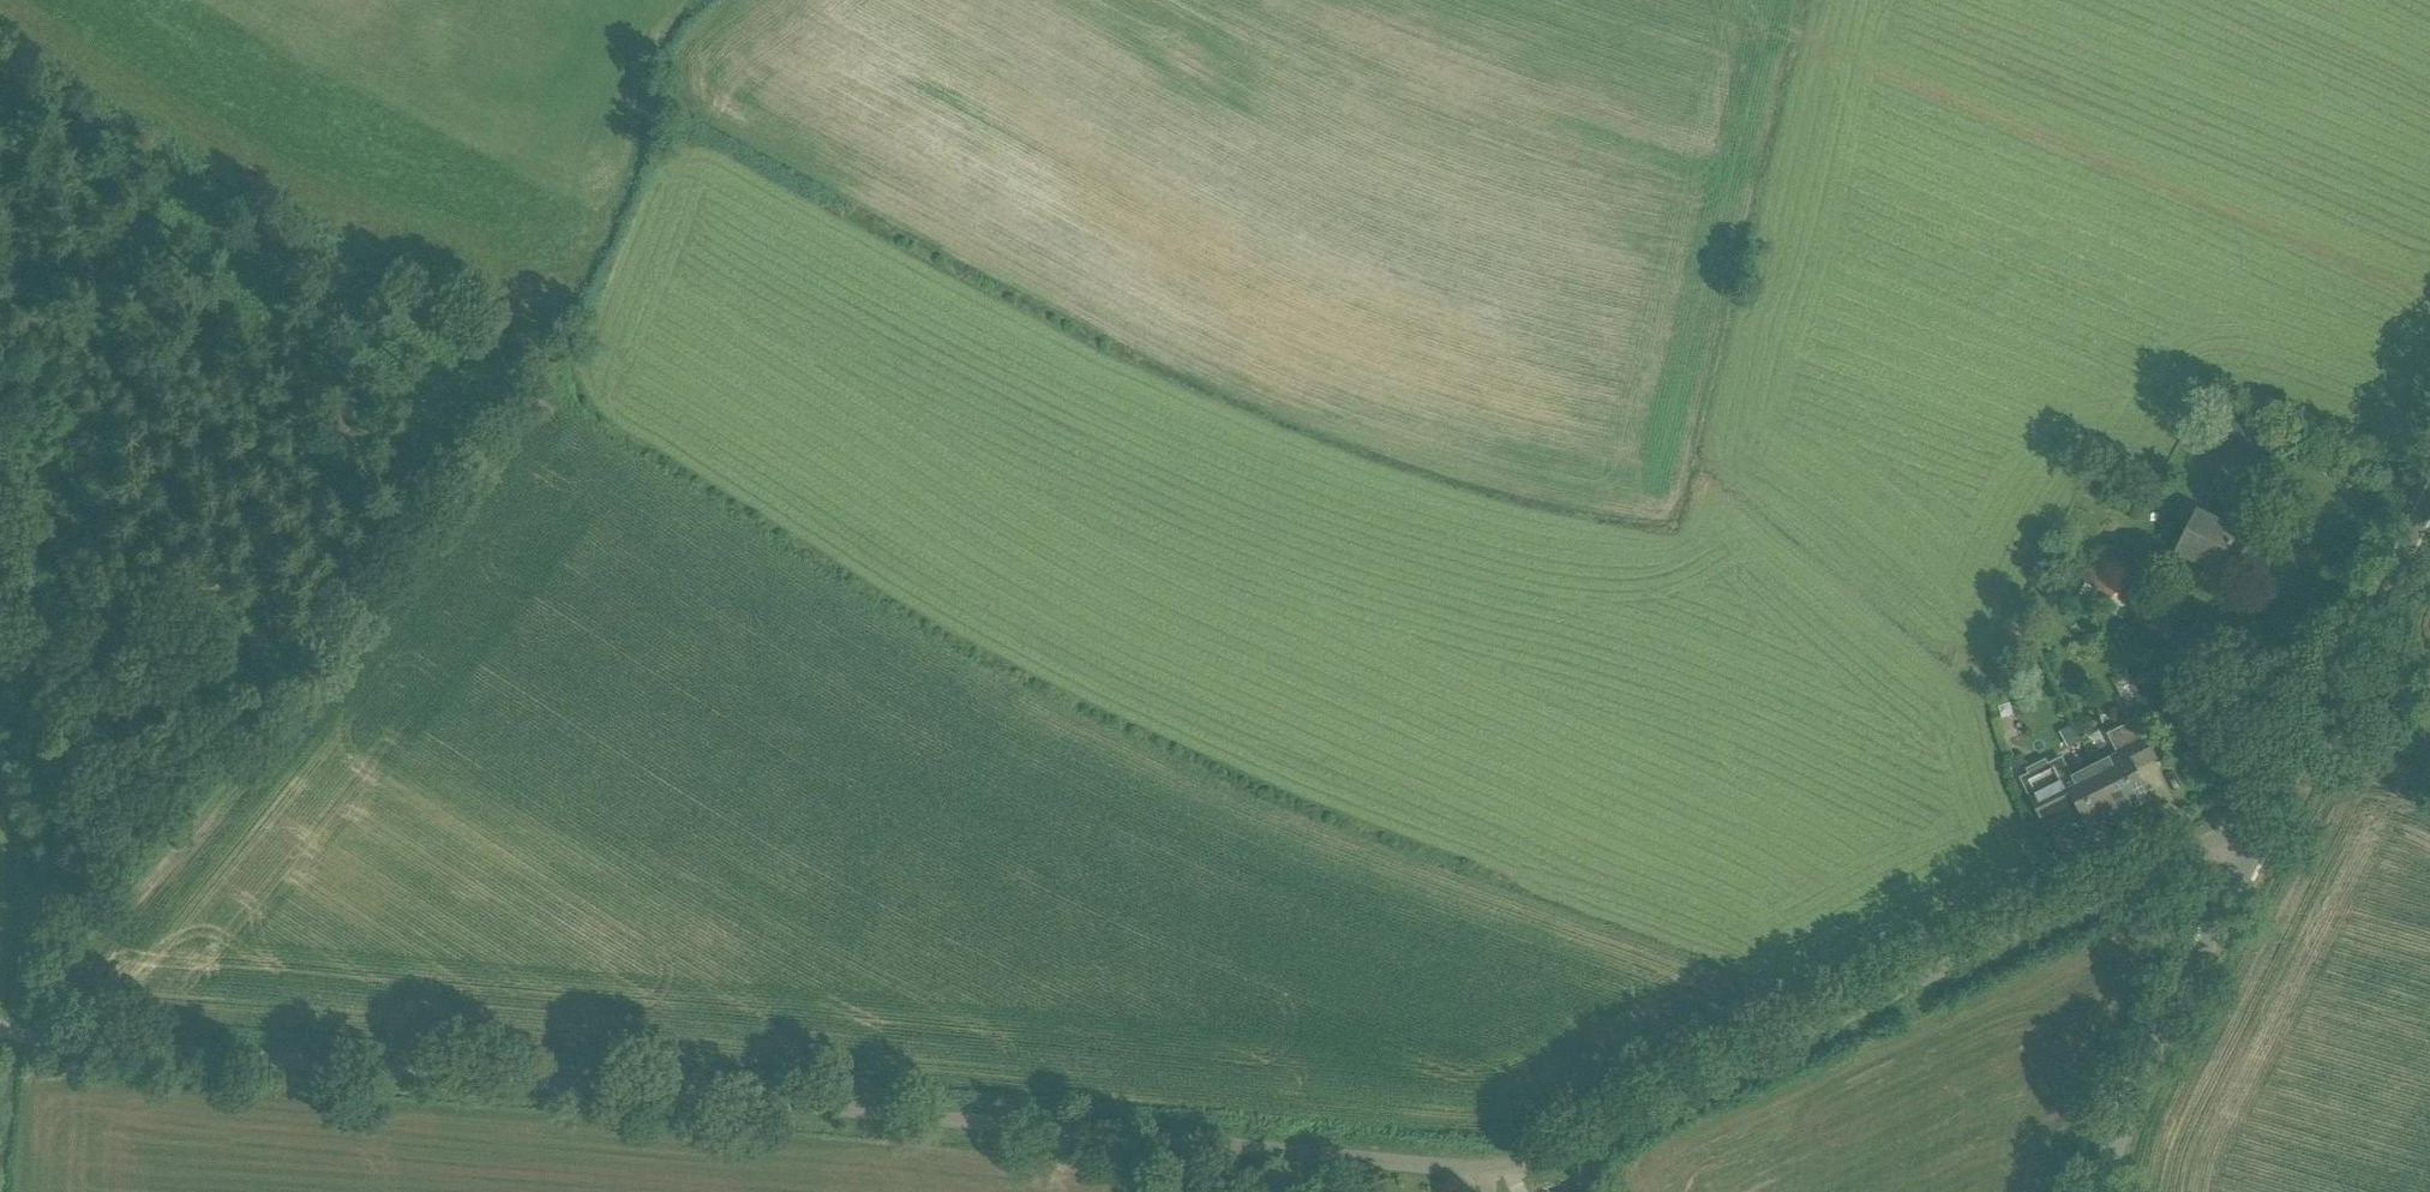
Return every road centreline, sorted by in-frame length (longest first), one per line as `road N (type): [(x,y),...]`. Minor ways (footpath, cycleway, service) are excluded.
road 1 (unclassified): [(0,1032),(1515,1166),(1632,1123),(2195,848),(2253,847)]
road 2 (tertiary): [(2109,1191),(2120,1131),(2253,847)]
road 3 (tertiary): [(2253,847),(2343,683)]
road 4 (tertiary): [(2343,683),(2429,518)]

